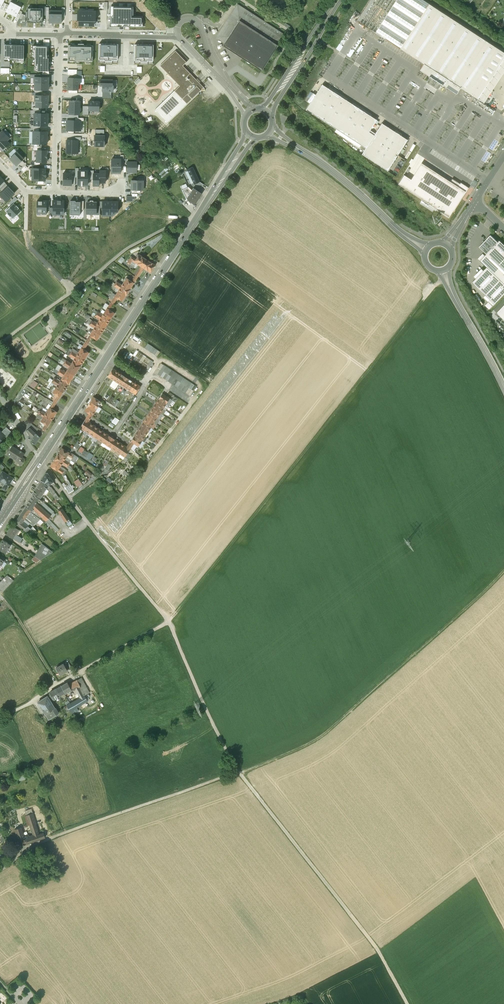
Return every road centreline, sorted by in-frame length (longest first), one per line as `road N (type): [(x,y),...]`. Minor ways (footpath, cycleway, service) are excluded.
road 1 (track): [(81,671),(172,615),(436,287),(456,282)]
road 2 (track): [(41,458),(168,619),(240,772)]
road 3 (track): [(240,772),(316,739),(503,568)]
road 4 (track): [(240,772),(372,943),(407,1003)]
road 5 (primary): [(250,136),(106,360)]
road 6 (track): [(0,343),(132,245),(175,223),(193,223)]
road 7 (track): [(47,839),(240,772)]
road 8 (tertiary): [(426,249),(270,130)]
road 9 (primary): [(340,0),(266,111)]

